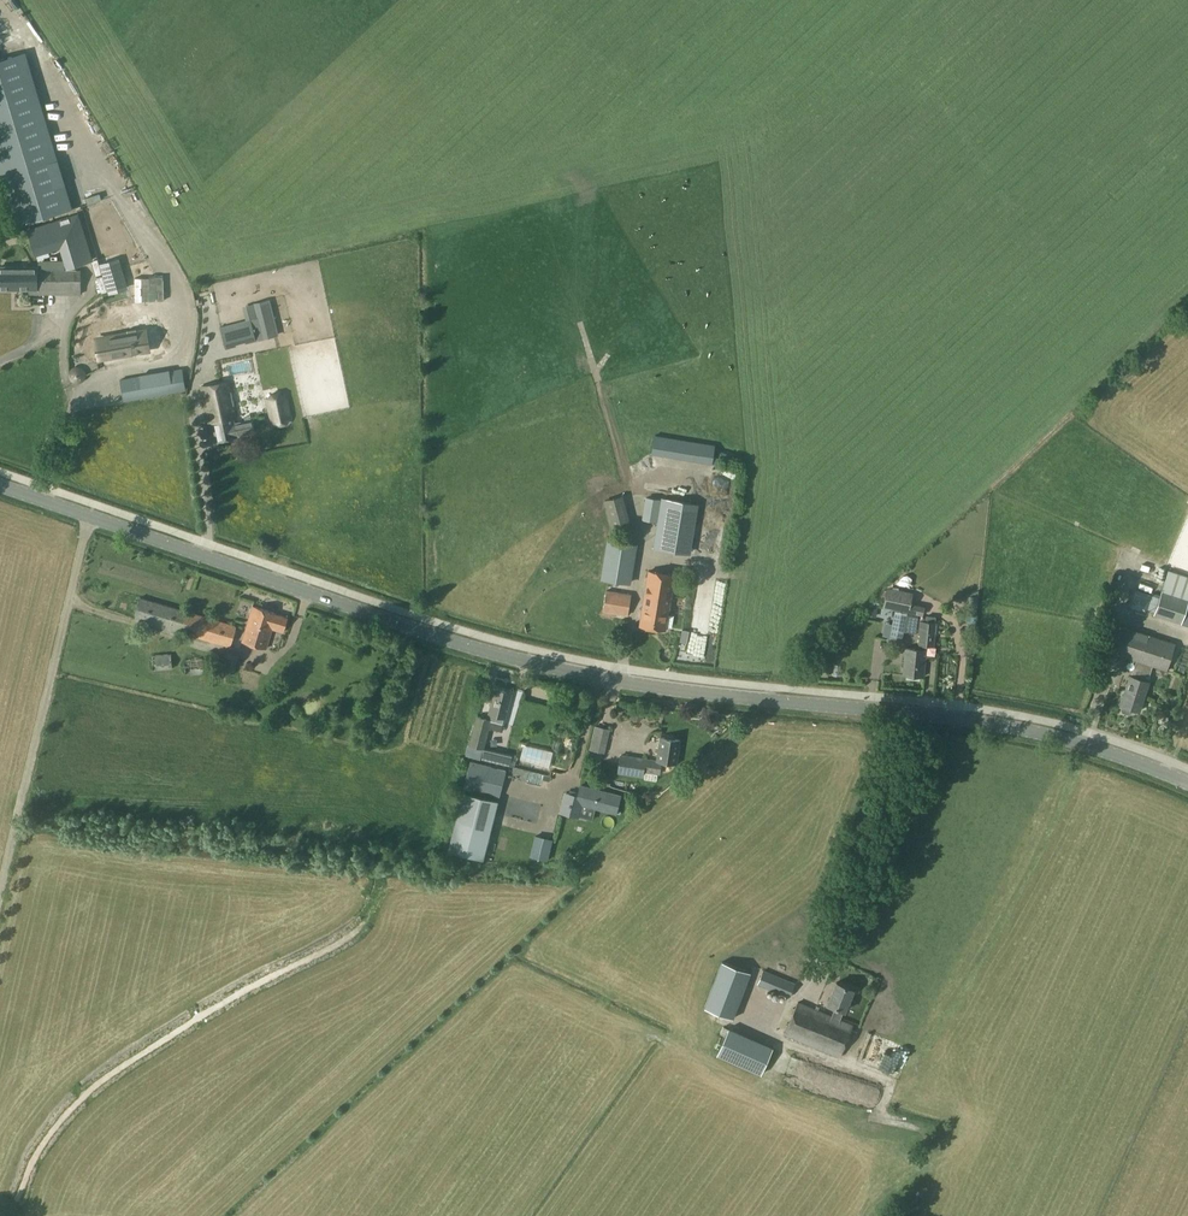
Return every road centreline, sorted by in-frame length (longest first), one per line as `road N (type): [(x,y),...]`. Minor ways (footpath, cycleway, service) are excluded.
road 1 (tertiary): [(1187,785),(1118,755),(995,724),(532,667),(0,488)]

